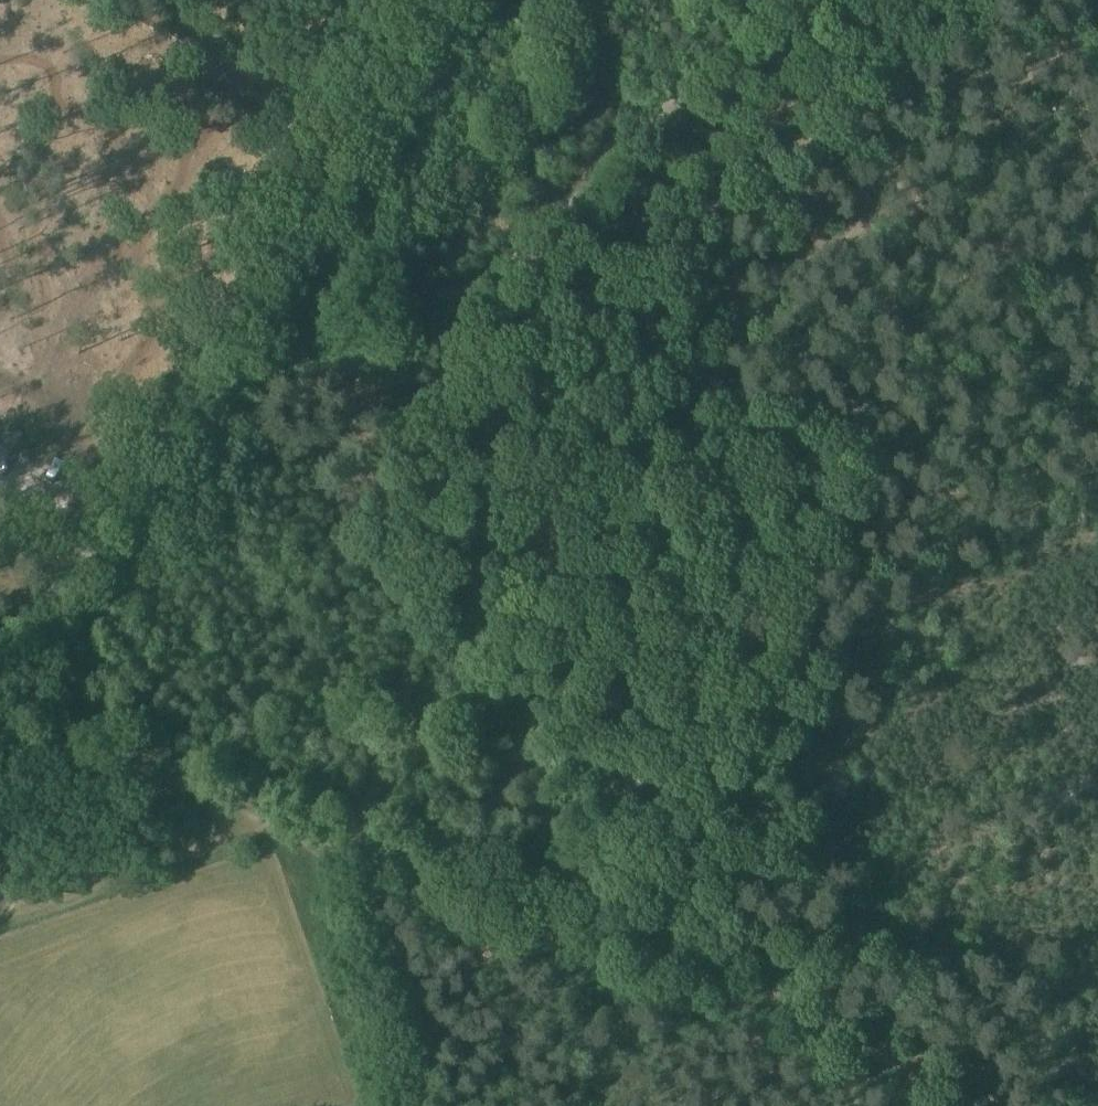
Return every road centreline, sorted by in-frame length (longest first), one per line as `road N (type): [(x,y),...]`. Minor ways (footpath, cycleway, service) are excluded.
road 1 (track): [(389,1105),(333,880),(411,684),(399,454),(448,358),(555,213),(785,0)]
road 2 (track): [(981,1105),(829,1027),(598,937),(0,732)]
road 3 (track): [(598,937),(645,757),(691,451),(717,374),(770,290),(827,249),(667,113)]
road 4 (track): [(220,345),(483,284),(617,275),(675,280),(754,315),(929,349),(938,344)]
road 5 (track): [(1097,491),(827,249),(1097,20)]
road 6 (unclassified): [(0,683),(265,275)]

